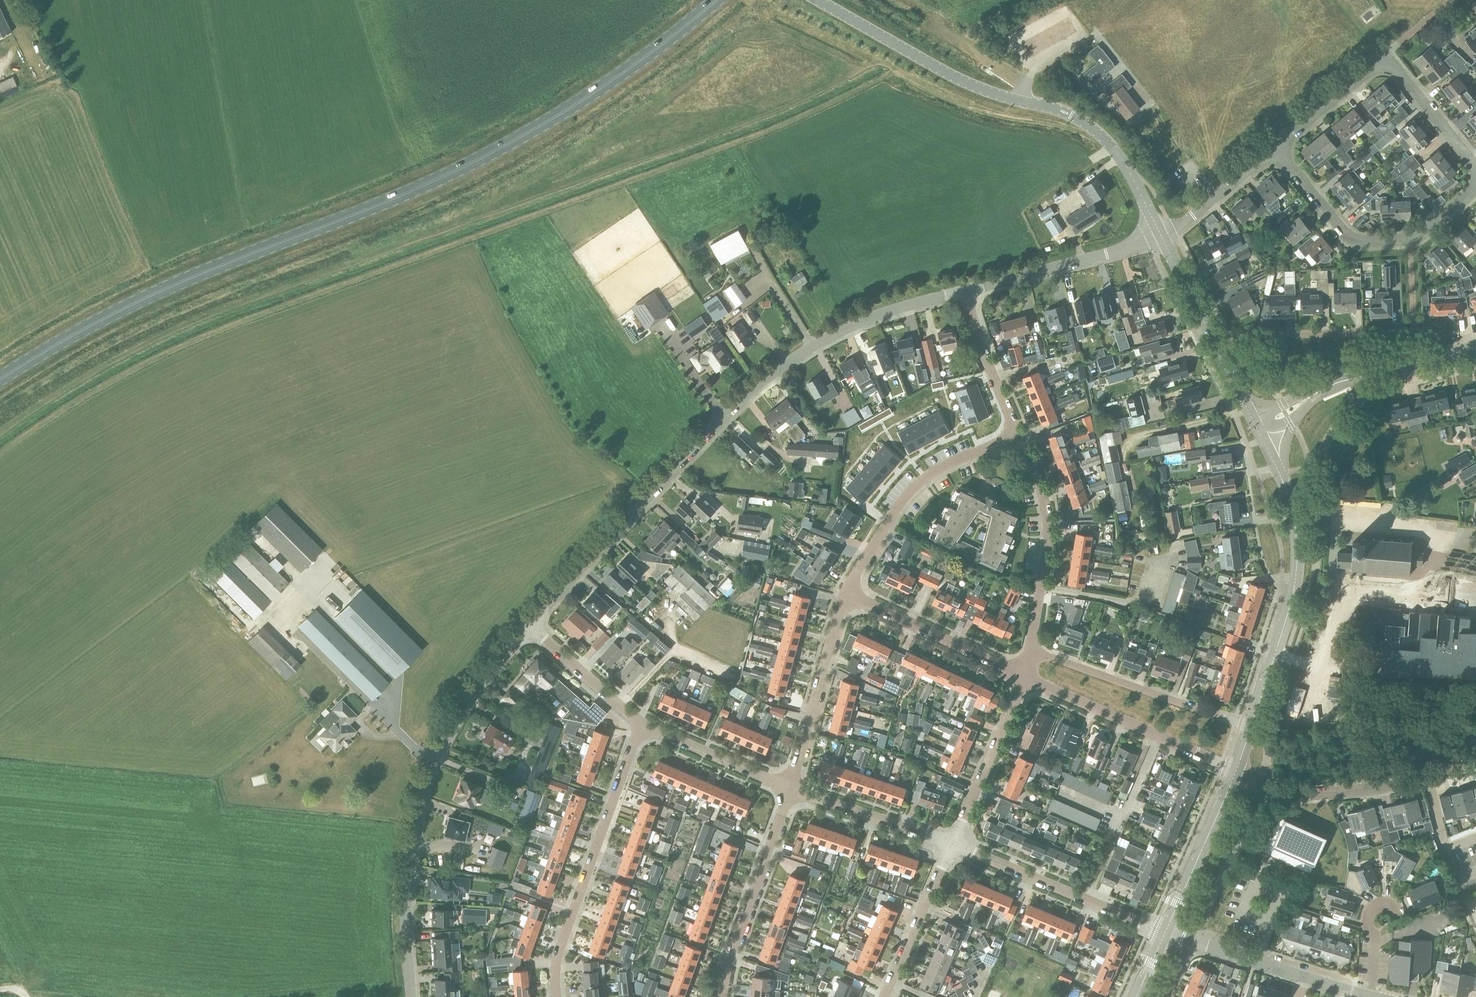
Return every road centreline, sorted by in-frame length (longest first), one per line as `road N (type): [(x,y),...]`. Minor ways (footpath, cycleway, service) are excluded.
road 1 (primary): [(0,379),(136,302),(505,144),(567,110),(717,0)]
road 2 (residential): [(529,624),(723,421),(810,349),(855,325),(963,291)]
road 3 (residential): [(412,996),(407,884),(418,799),(459,706),(529,624)]
road 4 (tertiary): [(1251,727),(1291,604),(1297,553),(1288,496),(1263,439)]
road 5 (residential): [(557,996),(557,958),(641,724)]
road 6 (residential): [(1475,187),(1419,236),(1362,241),(1343,231),(1277,150)]
road 7 (residential): [(1236,772),(1280,791),(1320,795),(1475,763)]
road 8 (residential): [(847,594),(898,508),(923,485),(1015,435)]
road 9 (residential): [(1020,674),(1236,772)]
road 10 (residential): [(1251,727),(1028,651)]
road 11 (residential): [(1163,934),(952,844)]
road 12 (residential): [(1418,363),(1415,334),(1255,337),(1221,353)]
road 13 (tertiary): [(1019,100),(947,74),(817,0)]
road 14 (residential): [(1028,651),(1046,523),(1015,435)]
road 15 (residential): [(723,996),(790,787)]
road 16 (residential): [(963,291),(1162,235)]
road 17 (residential): [(790,787),(847,594)]
road 18 (residential): [(847,594),(1020,674)]
road 19 (residential): [(952,844),(1020,674)]
road 20 (tertiary): [(1163,934),(1236,772)]
road 21 (residential): [(952,844),(790,787)]
road 22 (residential): [(884,996),(952,844)]
road 23 (residential): [(790,787),(641,724)]
road 24 (residential): [(1015,435),(963,291)]
road 25 (residential): [(641,724),(529,624)]
road 26 (residential): [(1277,150),(1384,55)]
road 27 (residential): [(1162,235),(1277,150)]
road 28 (residential): [(1384,55),(1475,165)]
road 29 (tertiary): [(1129,174),(1089,126),(1019,100)]
road 30 (tertiary): [(1221,353),(1162,235)]
road 31 (residential): [(1372,996),(1367,915),(1384,904),(1400,915)]

